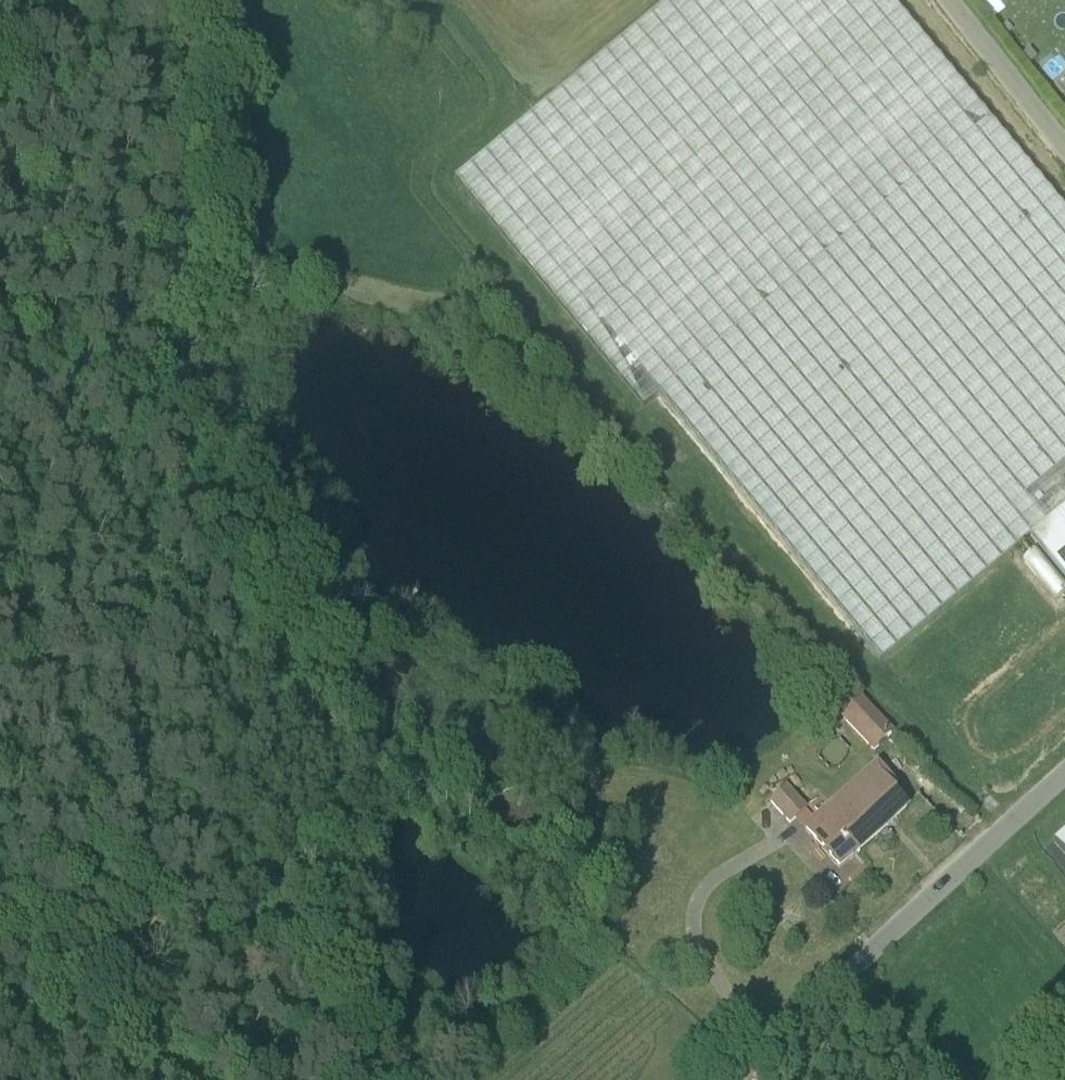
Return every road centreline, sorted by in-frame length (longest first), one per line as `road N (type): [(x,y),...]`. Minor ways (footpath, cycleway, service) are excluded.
road 1 (unclassified): [(731,1079),(1064,777)]
road 2 (track): [(185,585),(0,806)]
road 3 (track): [(771,1043),(731,1001),(696,945),(695,911),(708,886),(783,838)]
road 4 (unclassified): [(1064,146),(950,0)]

